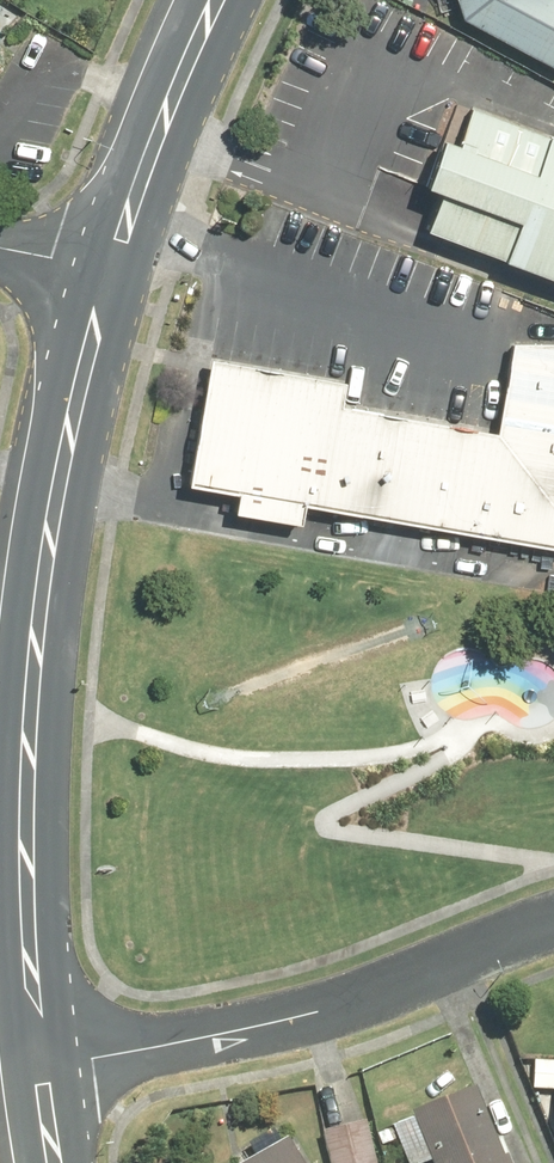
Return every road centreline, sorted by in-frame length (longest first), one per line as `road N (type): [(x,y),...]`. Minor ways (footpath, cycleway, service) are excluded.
road 1 (secondary): [(62,1063),(42,950),(33,786),(50,550),(109,279)]
road 2 (residential): [(62,1063),(346,1002),(553,921)]
road 3 (secondary): [(109,279),(224,0)]

